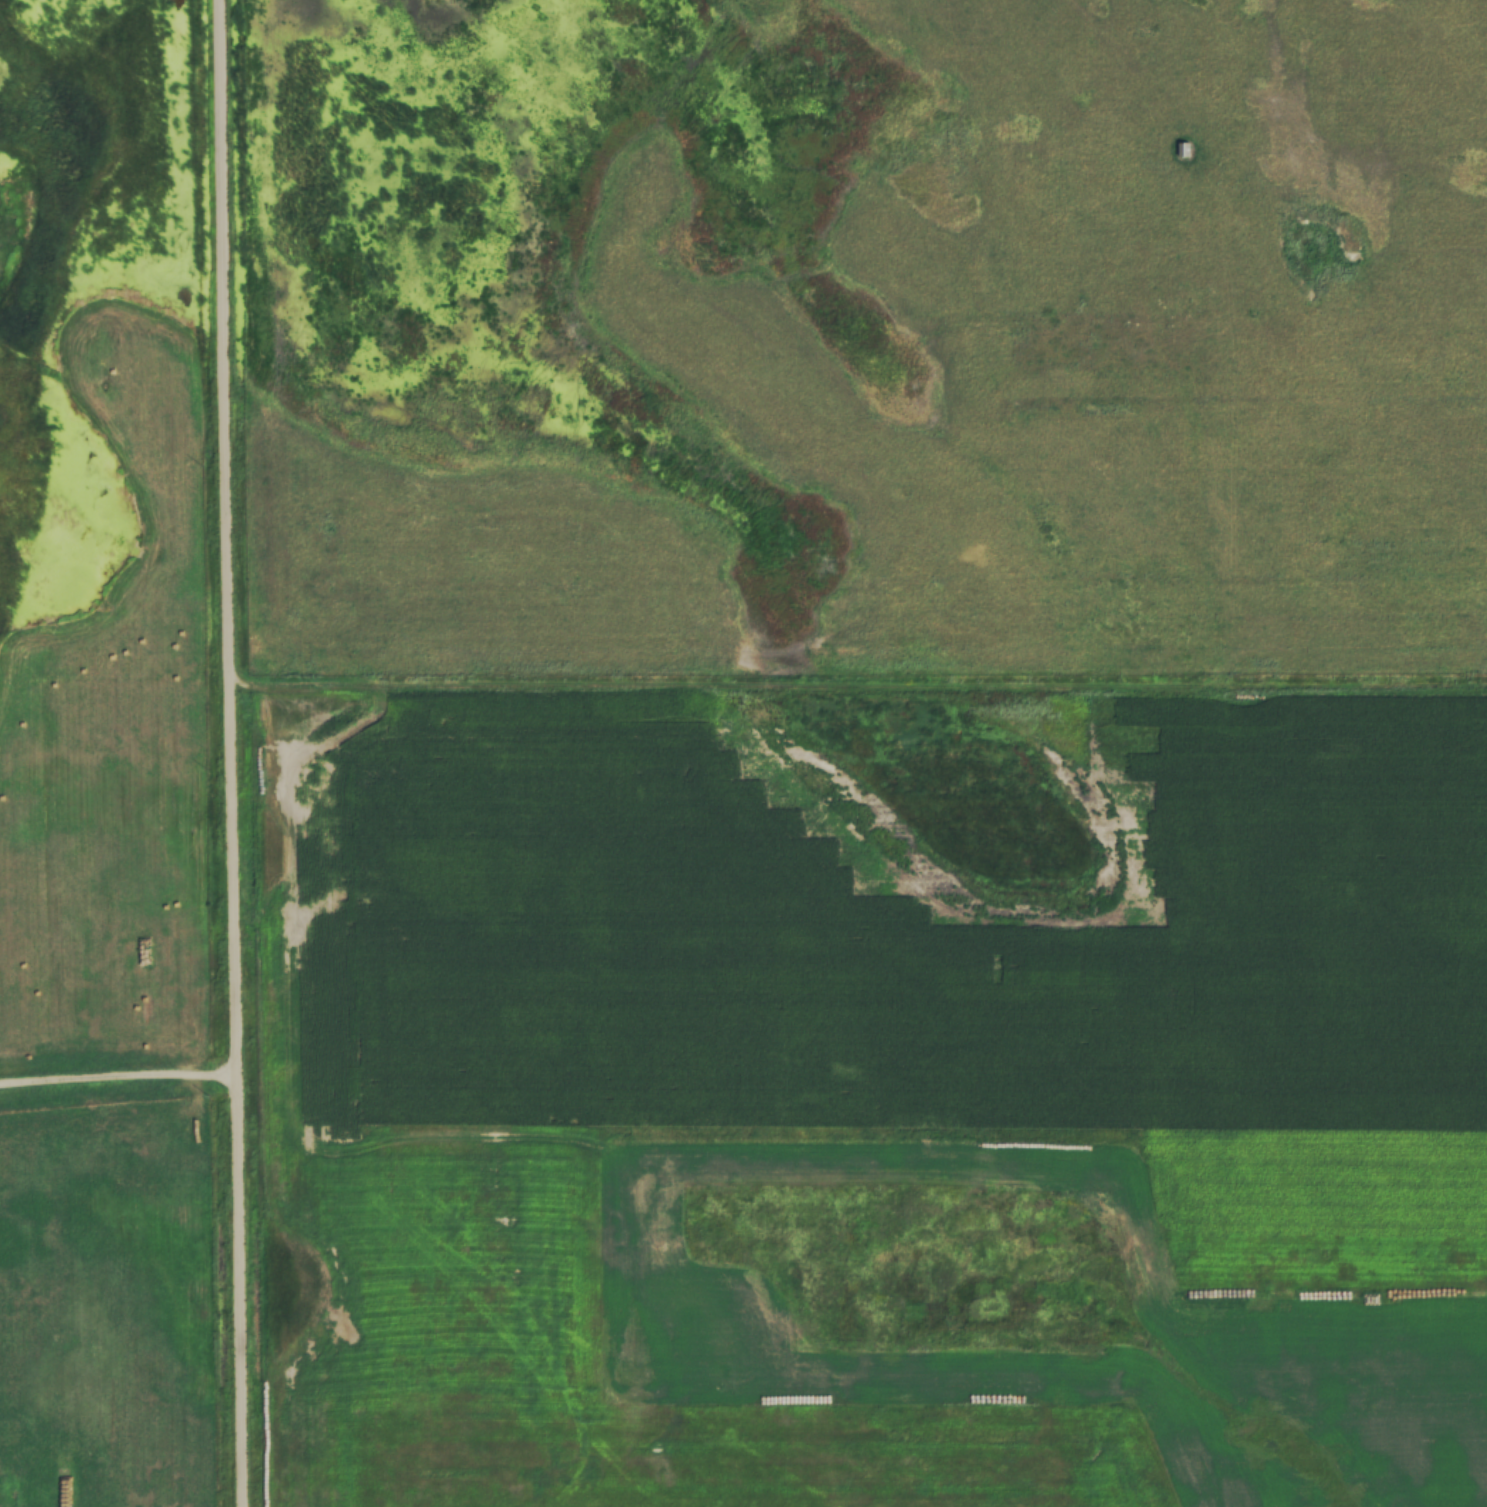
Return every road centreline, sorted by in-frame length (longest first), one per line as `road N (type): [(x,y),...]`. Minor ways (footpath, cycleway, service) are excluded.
road 1 (residential): [(250,1506),(236,0)]

